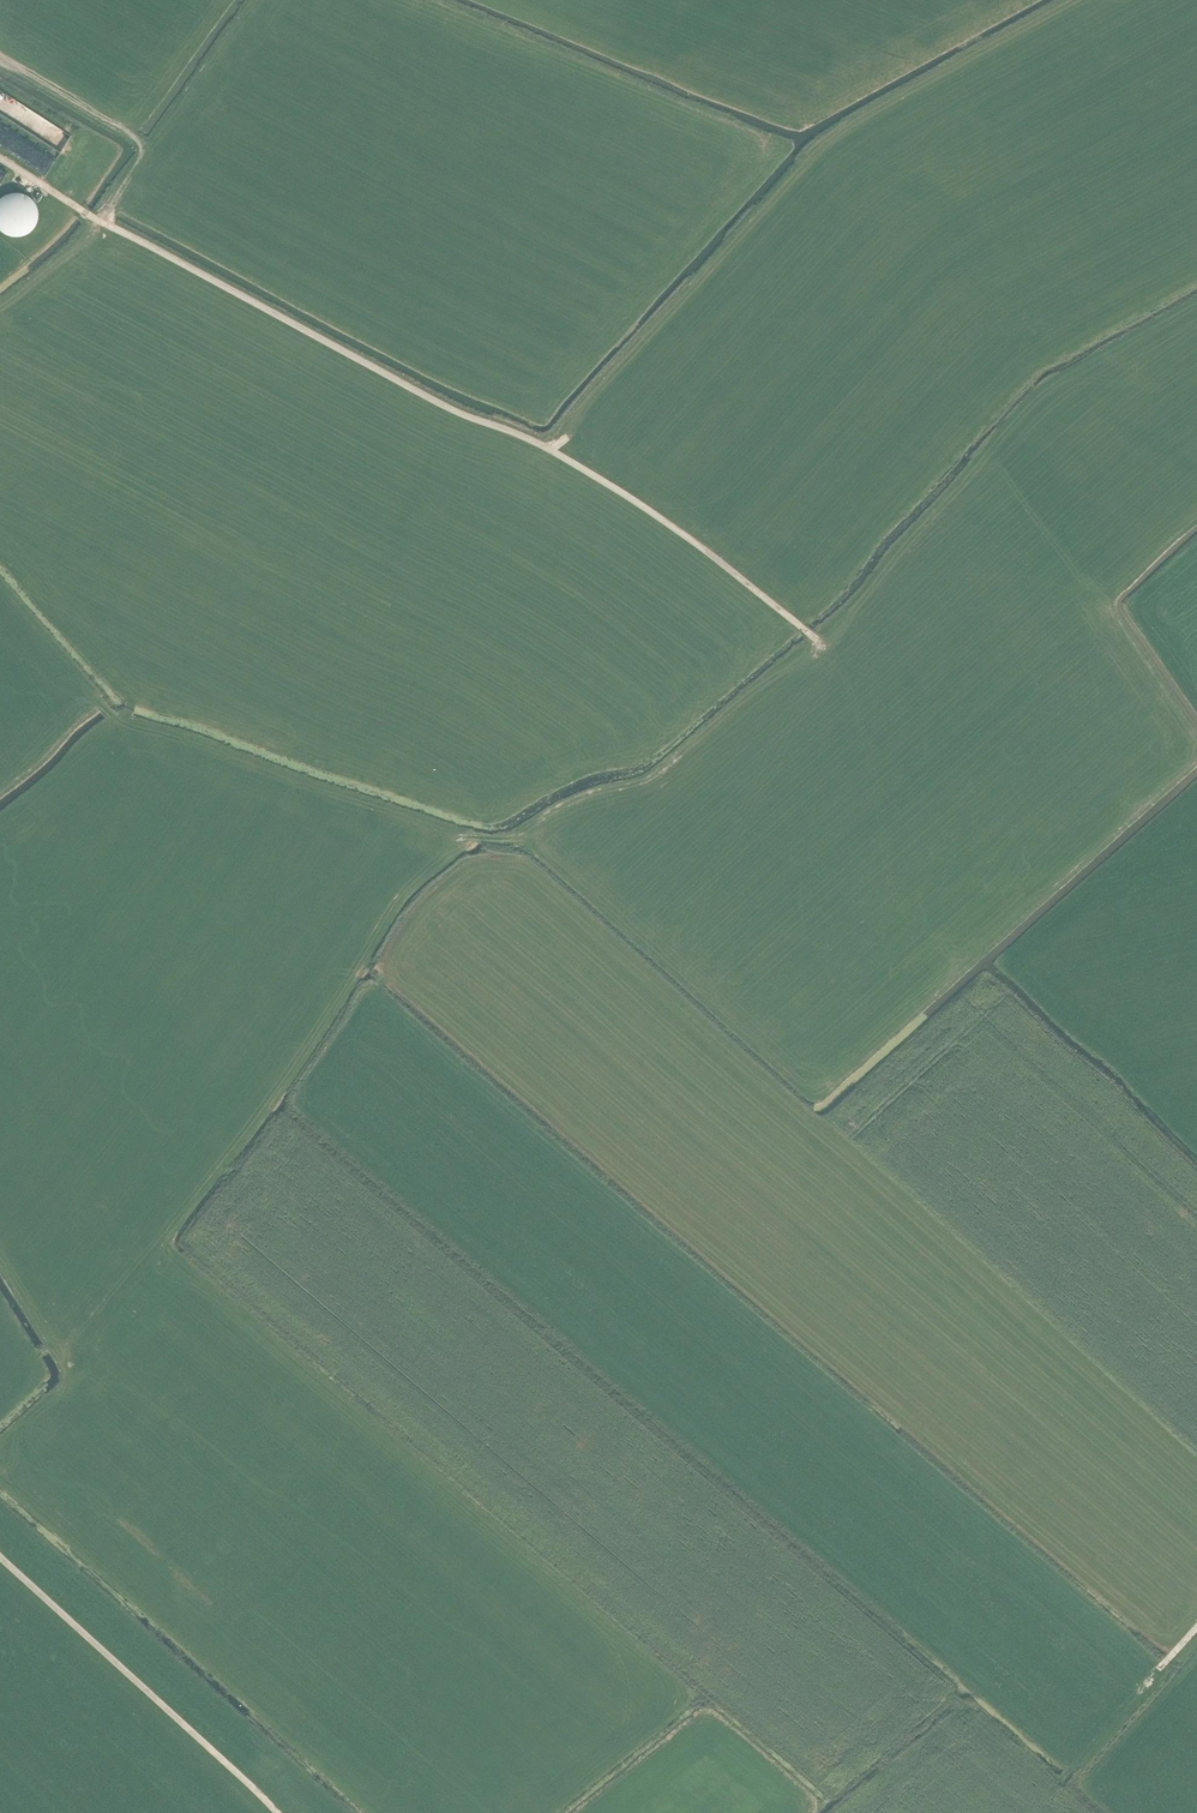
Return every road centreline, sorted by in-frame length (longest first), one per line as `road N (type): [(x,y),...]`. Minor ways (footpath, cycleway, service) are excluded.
road 1 (track): [(94,218),(459,413),(556,454),(647,510),(820,644)]
road 2 (track): [(0,1556),(276,1812)]

